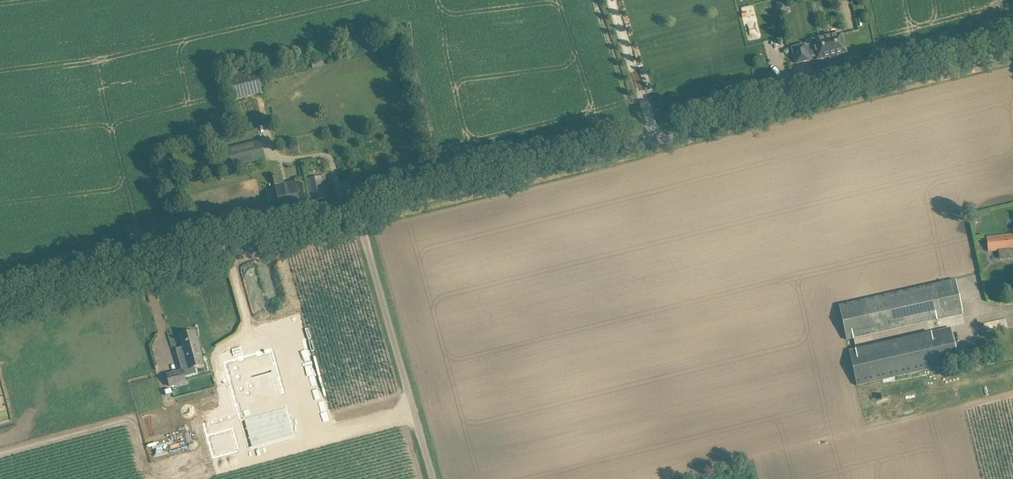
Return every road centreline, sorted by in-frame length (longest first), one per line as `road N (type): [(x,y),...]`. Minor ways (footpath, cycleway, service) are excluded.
road 1 (unclassified): [(356,214),(1012,49)]
road 2 (unclassified): [(0,305),(356,214)]
road 3 (unclassified): [(433,478),(356,214)]

